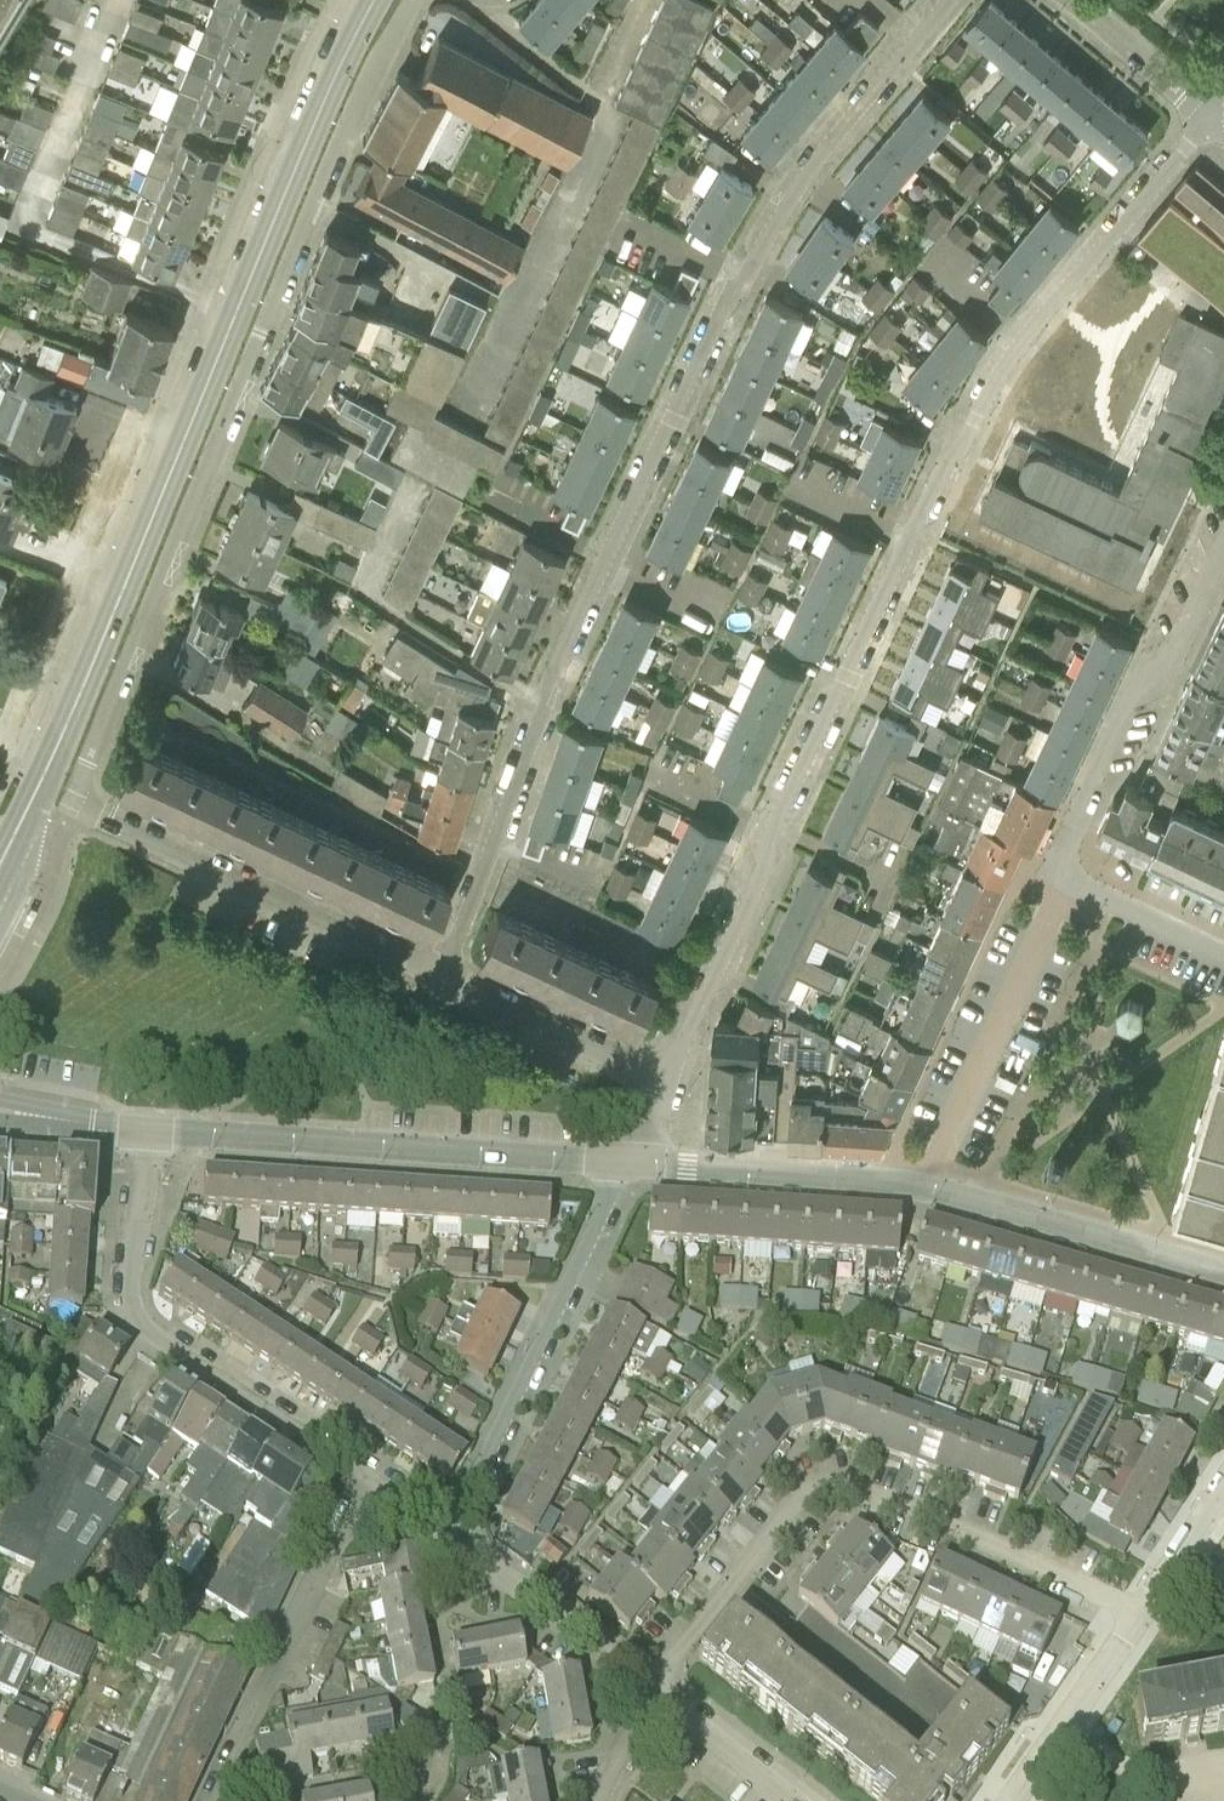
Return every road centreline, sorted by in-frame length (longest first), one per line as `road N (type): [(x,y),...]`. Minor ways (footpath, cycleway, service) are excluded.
road 1 (residential): [(1214,120),(1077,271),(968,426),(673,1073)]
road 2 (residential): [(443,968),(536,717),(754,262),(810,168),(952,0)]
road 3 (tertiary): [(7,845),(318,114),(375,0)]
road 4 (residential): [(71,800),(320,200),(416,0)]
road 5 (residential): [(654,1697),(789,1505),(820,1484),(844,1483),(1142,1615)]
road 6 (residential): [(644,1162),(139,1128)]
road 7 (residential): [(361,1476),(131,1316),(124,1296),(139,1128)]
road 8 (residential): [(644,1162),(461,1548)]
road 9 (residential): [(443,968),(71,800)]
road 10 (residential): [(1067,872),(1065,849),(1223,523)]
road 11 (residential): [(210,1800),(361,1476)]
road 12 (residential): [(915,1185),(1067,872)]
road 13 (residential): [(1223,1273),(915,1185)]
road 14 (residential): [(915,1185),(644,1162)]
road 15 (residential): [(673,1073),(443,968)]
road 16 (residential): [(654,1697),(461,1548)]
road 17 (residential): [(1142,1615),(1014,1800)]
road 18 (residential): [(1214,120),(1071,0)]
road 19 (residential): [(1223,956),(1091,895),(1067,872)]
road 20 (residential): [(787,1800),(654,1697)]
road 21 (residential): [(1223,1485),(1142,1615)]
road 22 (residential): [(139,1128),(0,1111)]
road 23 (residential): [(461,1548),(361,1476)]
road 24 (residential): [(592,1800),(654,1697)]

